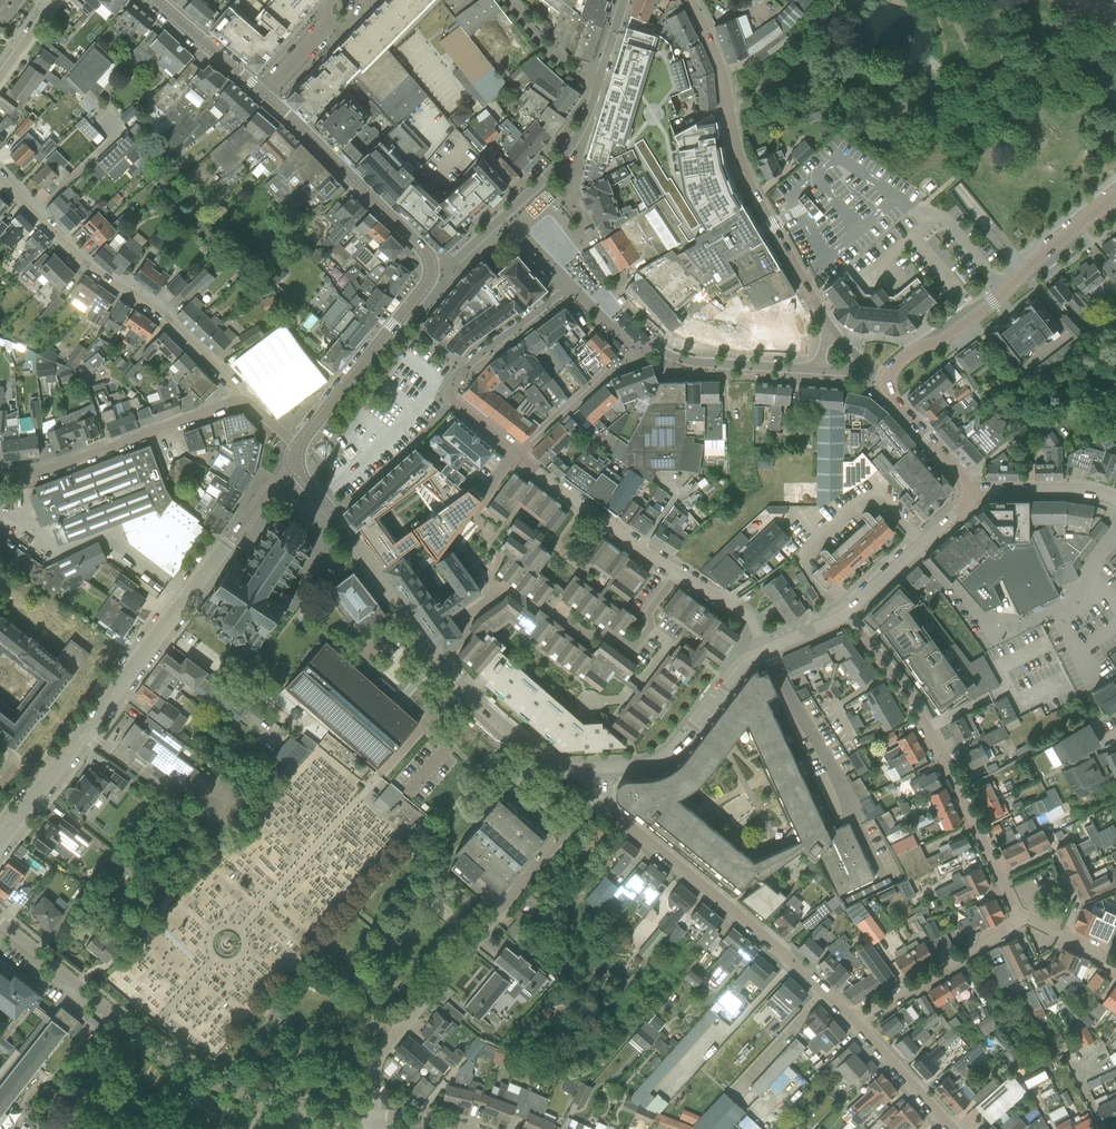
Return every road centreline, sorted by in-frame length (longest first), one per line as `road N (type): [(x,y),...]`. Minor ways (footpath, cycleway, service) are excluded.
road 1 (tertiary): [(0,843),(264,496),(301,478)]
road 2 (residential): [(367,1118),(383,1046),(580,811),(598,801)]
road 3 (tertiary): [(431,268),(419,245),(153,0)]
road 4 (residential): [(827,326),(740,161),(722,71),(690,0)]
road 5 (residential): [(521,457),(451,399),(470,374),(571,287),(641,346)]
road 6 (residential): [(631,0),(606,76),(569,148),(457,258),(431,268)]
road 7 (residential): [(854,1025),(598,801)]
road 8 (residential): [(240,399),(237,386),(164,315),(119,291),(0,177)]
road 9 (residential): [(1002,887),(924,728),(847,611)]
road 10 (residential): [(367,1118),(276,1102),(202,1075),(155,1050),(84,992)]
road 11 (tertiary): [(887,381),(918,349),(1005,293),(1115,196)]
road 12 (residential): [(0,476),(86,460),(240,399)]
road 13 (tertiary): [(446,666),(301,478)]
road 14 (tertiary): [(295,446),(421,291),(431,268)]
road 15 (tertiary): [(598,767),(640,766),(671,754),(740,663),(765,650)]
road 16 (residential): [(854,1025),(1021,922)]
road 17 (residential): [(677,573),(521,457)]
road 18 (tertiary): [(598,767),(545,760),(446,666)]
road 19 (residential): [(641,346),(685,361),(814,372)]
road 20 (tertiary): [(847,611),(957,513),(967,492)]
road 21 (residential): [(521,457),(641,346)]
road 22 (residential): [(1002,887),(1055,859),(1081,907),(1066,940)]
road 23 (tertiary): [(1115,500),(1086,490),(967,492)]
road 24 (residential): [(948,1128),(854,1025)]
road 25 (tertiary): [(967,492),(887,381)]
road 26 (residential): [(649,629),(670,644),(647,675),(619,701),(588,704)]
road 27 (residential): [(649,629),(632,650),(607,632),(586,636),(546,606)]
road 28 (residential): [(765,650),(750,619),(677,573)]

